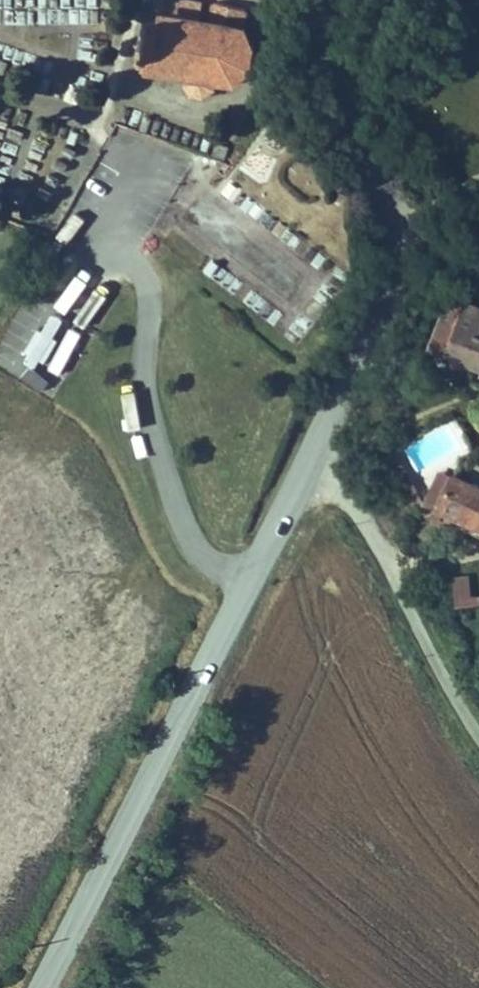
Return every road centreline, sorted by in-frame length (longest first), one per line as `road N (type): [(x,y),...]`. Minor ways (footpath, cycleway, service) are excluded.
road 1 (tertiary): [(319,0),(394,212),(396,275),(42,987)]
road 2 (track): [(308,465),(346,493),(478,739)]

